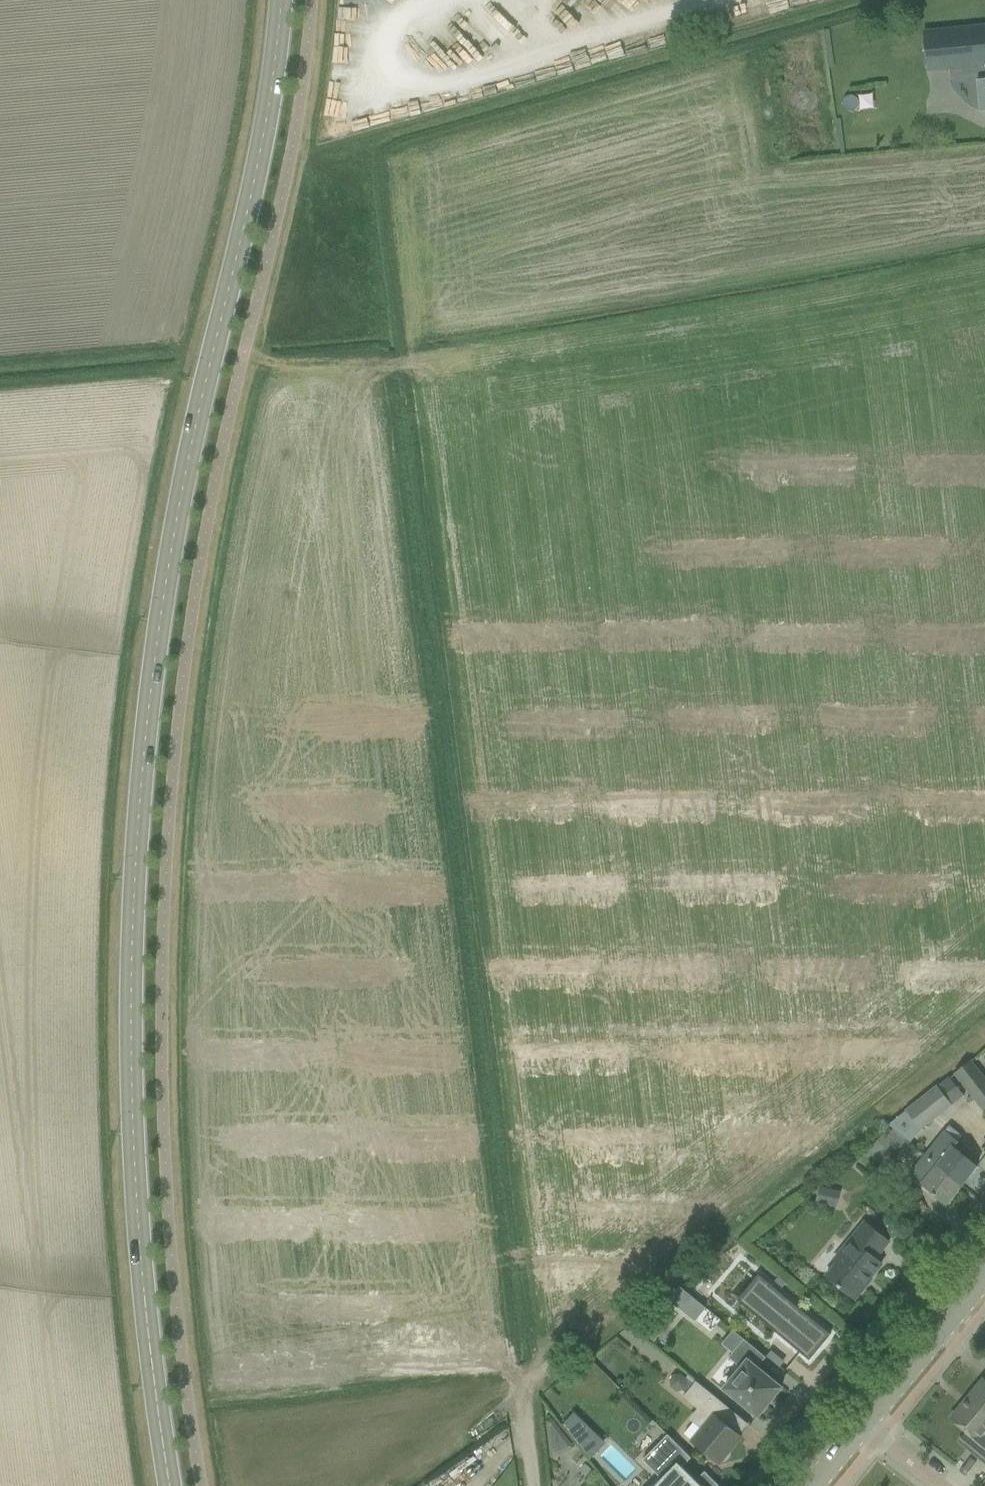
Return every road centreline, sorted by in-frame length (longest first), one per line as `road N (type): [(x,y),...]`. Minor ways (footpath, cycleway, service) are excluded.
road 1 (secondary): [(171,1485),(139,1251),(129,1082),(138,792),(159,616),(251,214),(281,0)]
road 2 (residential): [(865,1420),(984,1273)]

